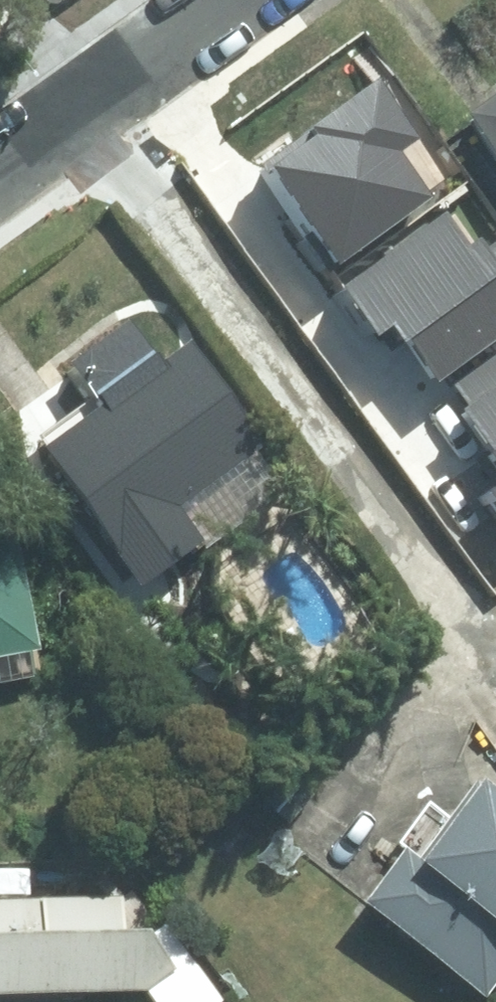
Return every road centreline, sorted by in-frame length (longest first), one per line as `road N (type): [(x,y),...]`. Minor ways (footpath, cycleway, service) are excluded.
road 1 (residential): [(233,0),(0,173)]

